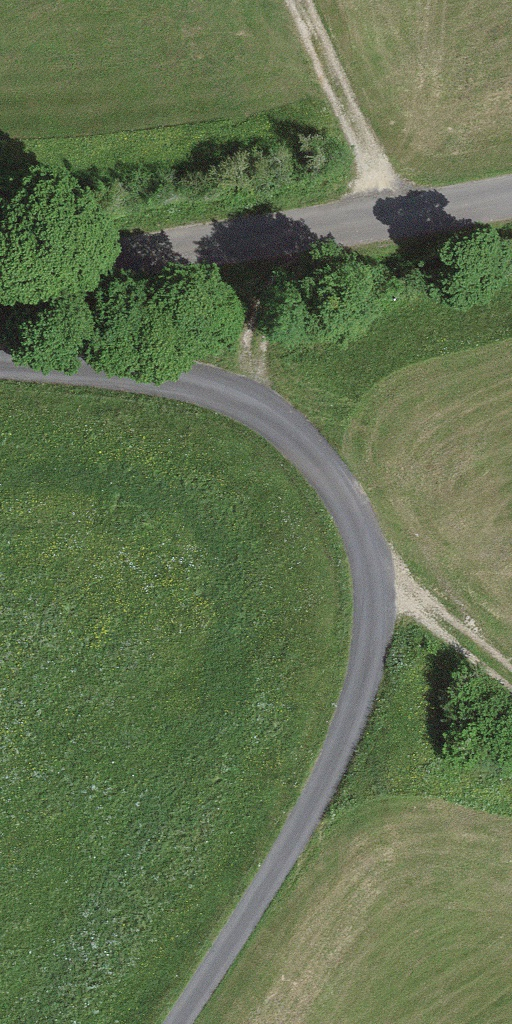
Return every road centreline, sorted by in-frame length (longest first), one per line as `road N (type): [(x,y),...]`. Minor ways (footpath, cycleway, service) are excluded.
road 1 (track): [(0,359),(238,391),(310,448),(376,573),(375,637),(354,739),(285,870),(186,1023)]
road 2 (tertiary): [(0,288),(511,197)]
road 3 (track): [(298,0),(424,215)]
road 4 (track): [(363,547),(511,675)]

